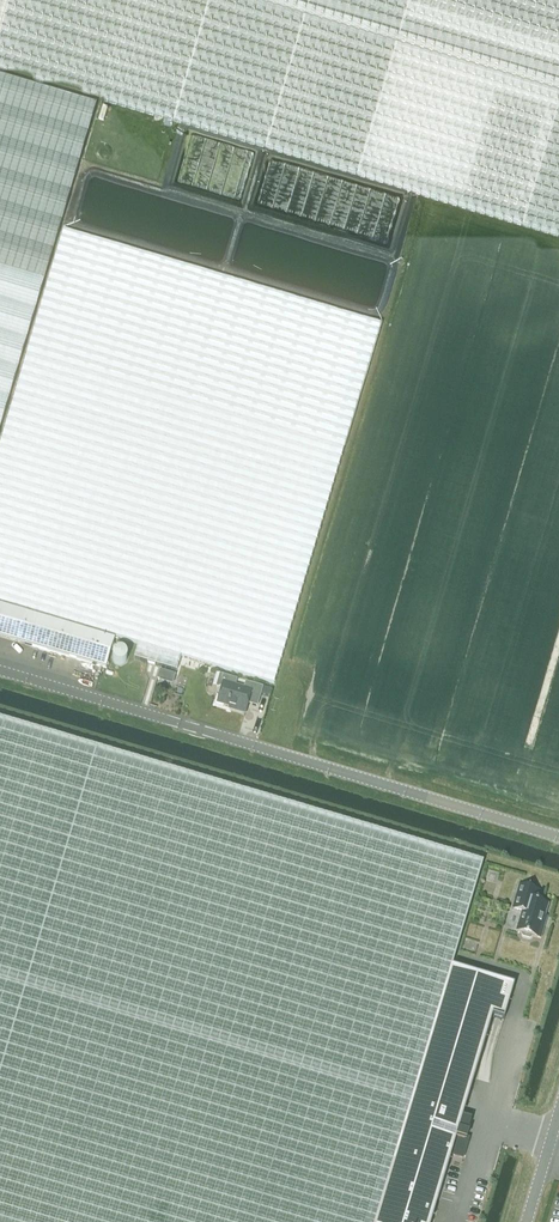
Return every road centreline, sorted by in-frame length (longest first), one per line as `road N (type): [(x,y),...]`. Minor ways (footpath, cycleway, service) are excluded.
road 1 (unclassified): [(0,673),(558,843)]

